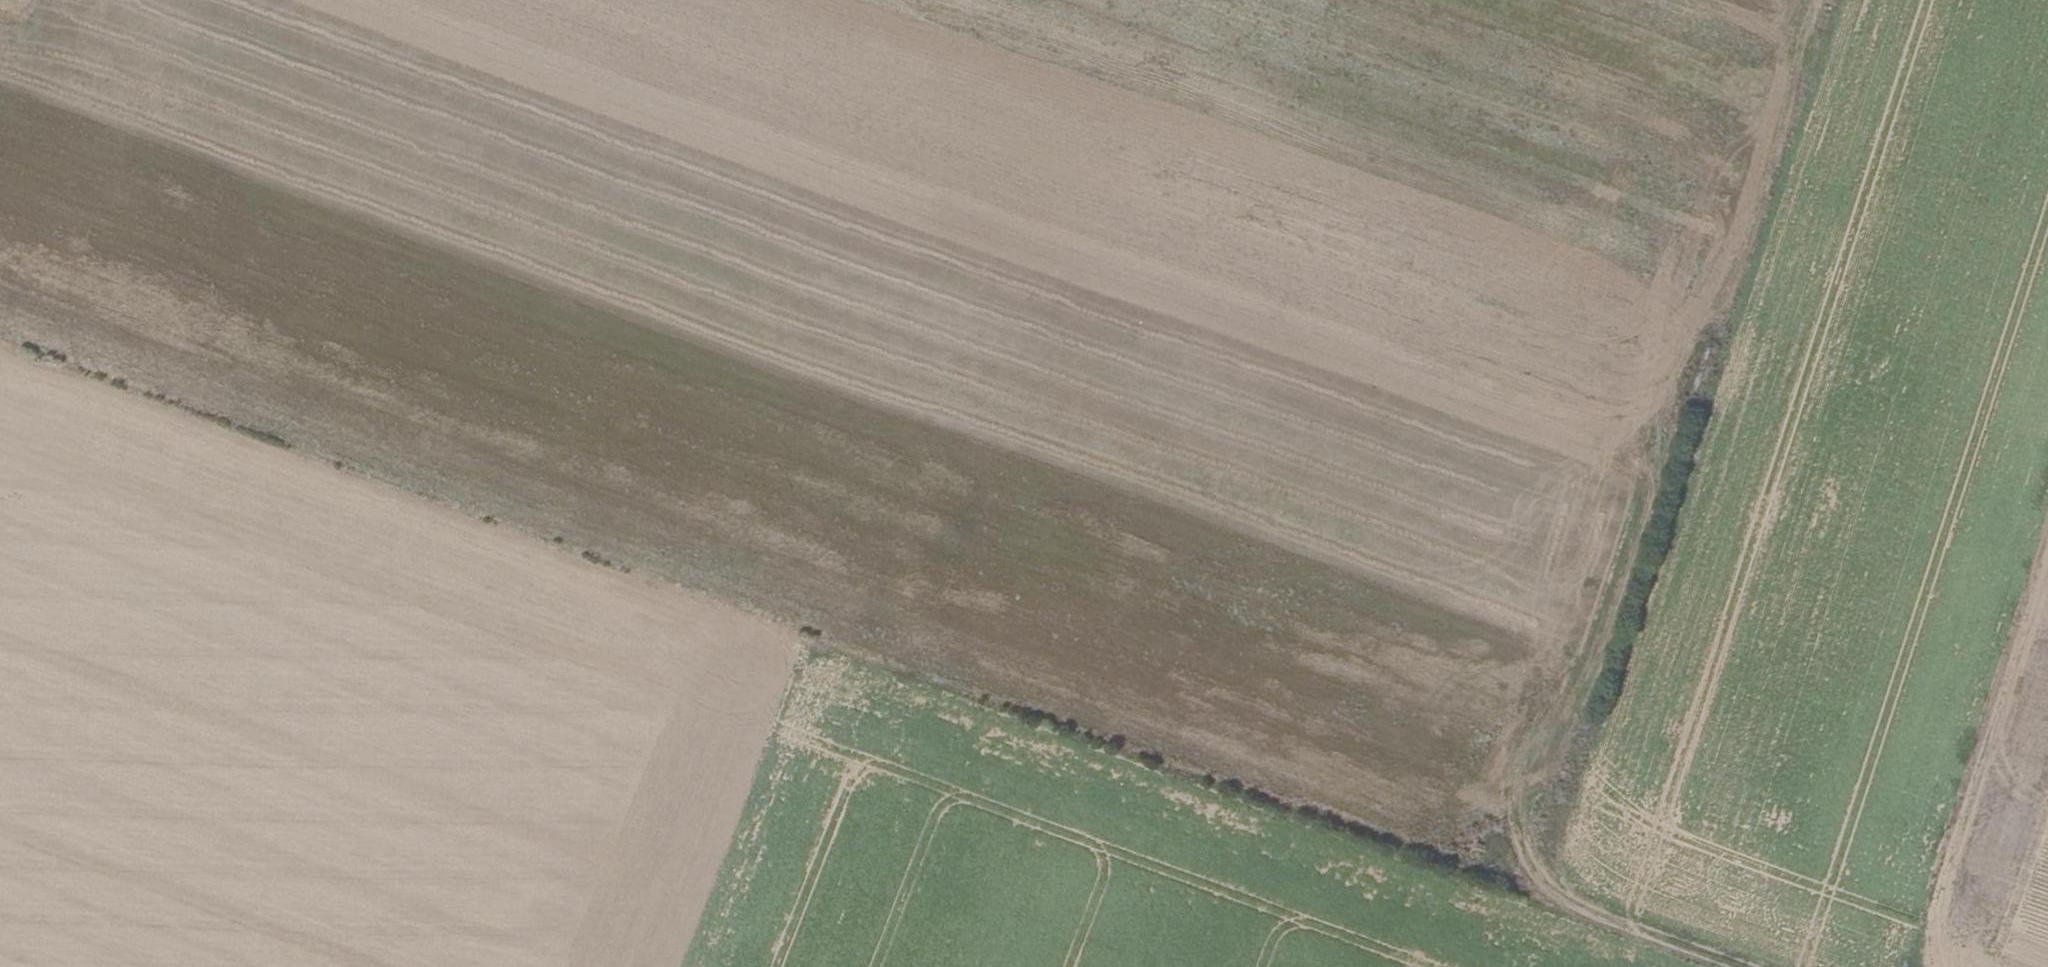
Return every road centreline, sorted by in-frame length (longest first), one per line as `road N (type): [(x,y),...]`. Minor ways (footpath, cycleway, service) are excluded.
road 1 (track): [(1744,966),(1594,914)]

